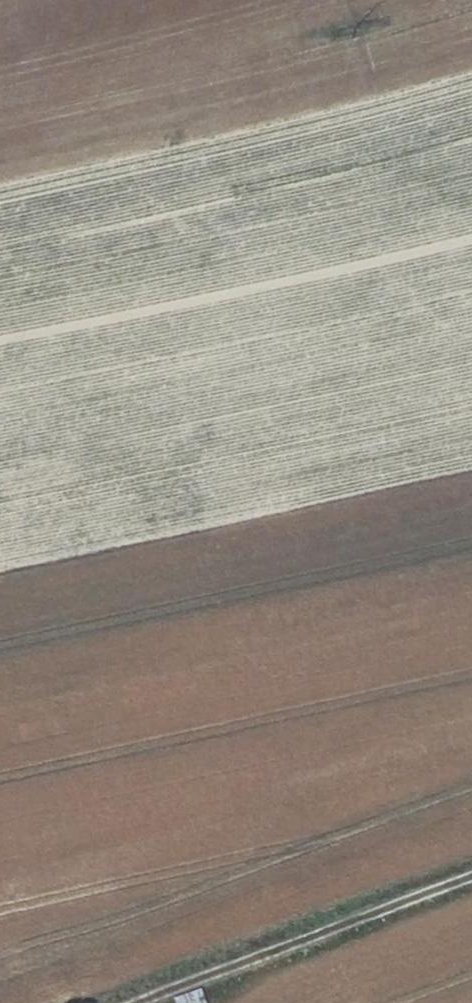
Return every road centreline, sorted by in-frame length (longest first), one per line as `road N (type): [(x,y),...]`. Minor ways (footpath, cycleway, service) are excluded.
road 1 (track): [(471,869),(117,1002)]

